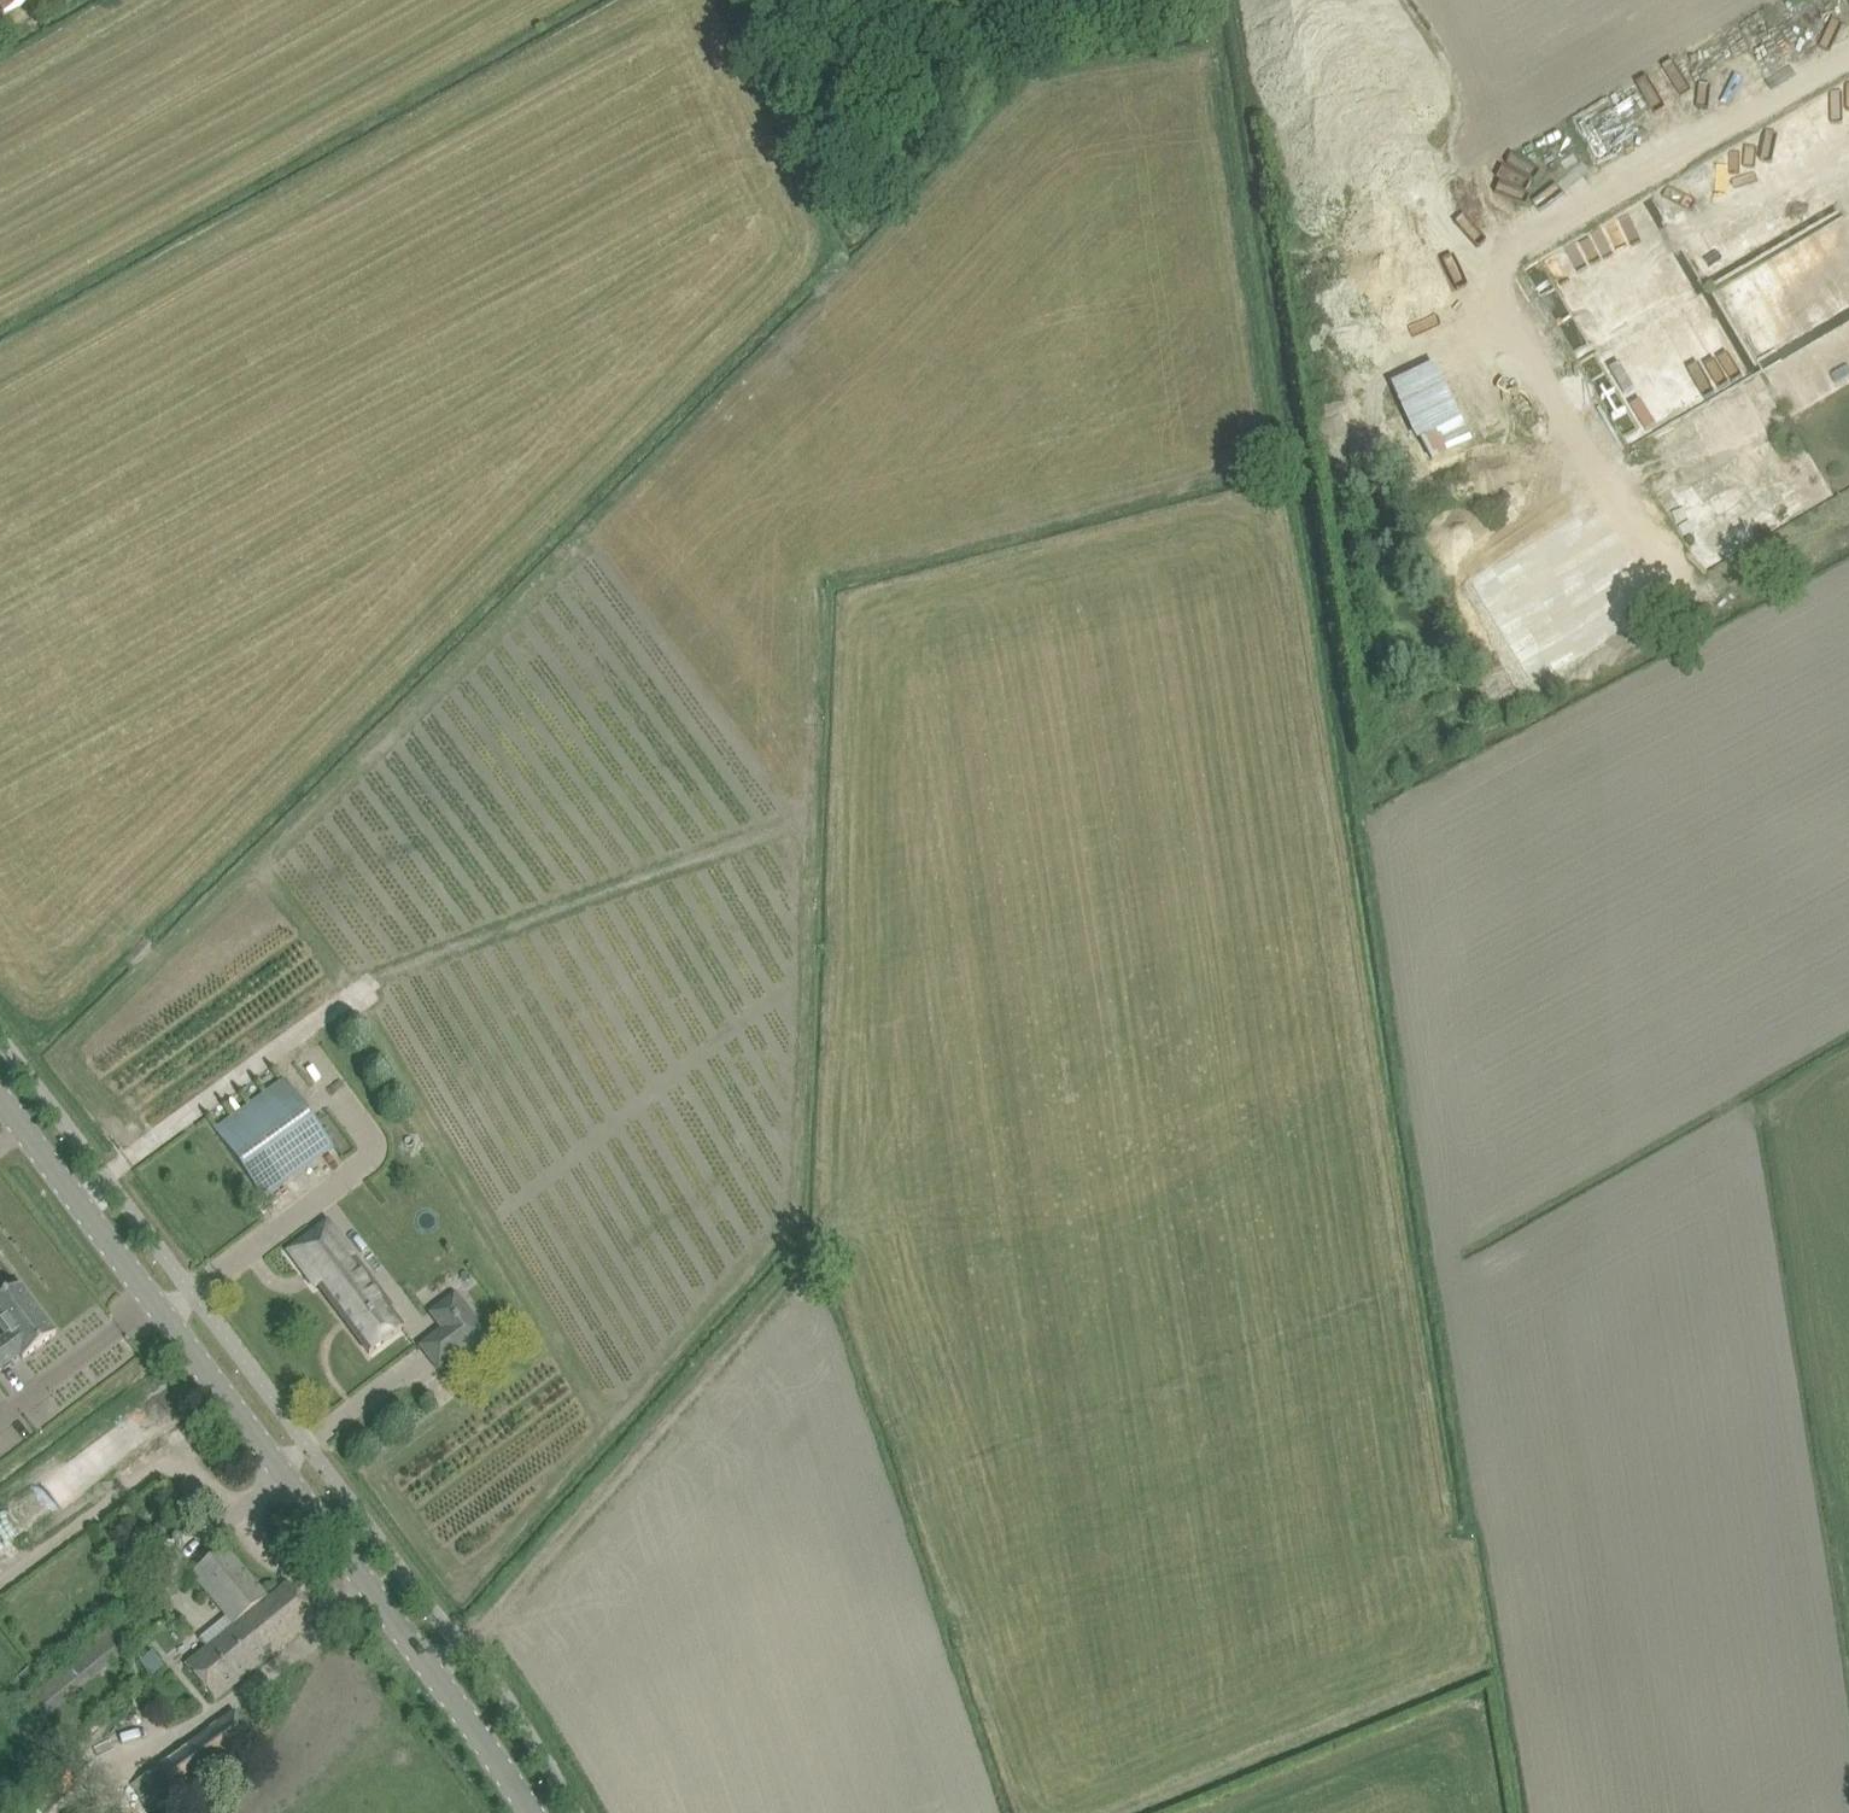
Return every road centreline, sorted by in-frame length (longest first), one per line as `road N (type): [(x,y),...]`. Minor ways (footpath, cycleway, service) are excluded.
road 1 (tertiary): [(533,1812),(0,1097)]

